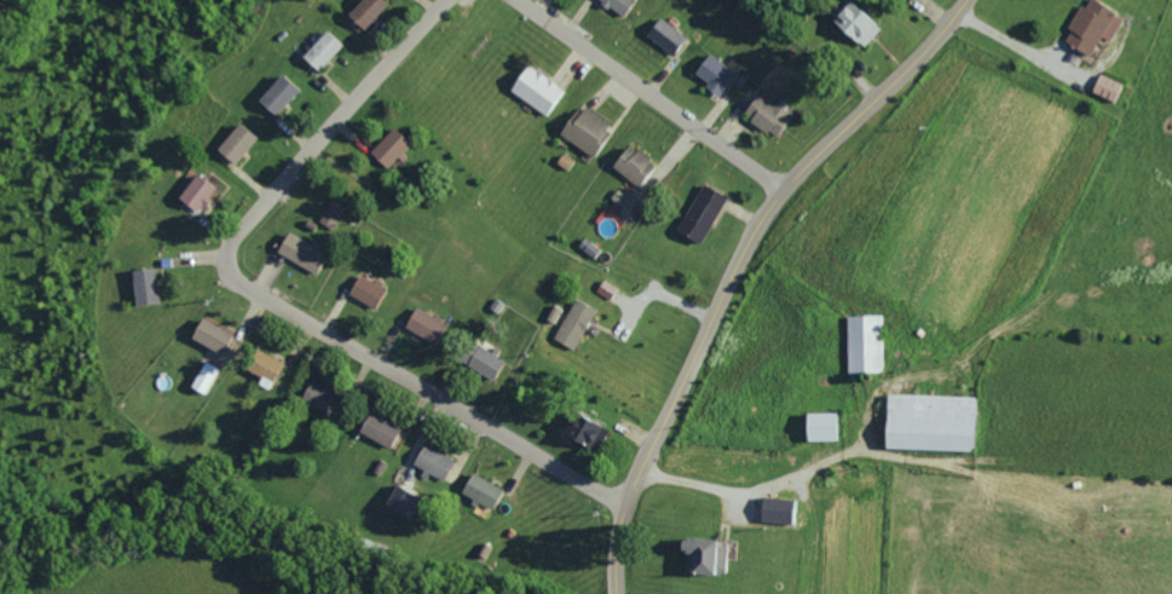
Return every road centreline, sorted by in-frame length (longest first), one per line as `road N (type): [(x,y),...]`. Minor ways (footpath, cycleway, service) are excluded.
road 1 (residential): [(445,0),(232,231),(227,259),(254,289),(620,506)]
road 2 (secondary): [(962,0),(906,70),(780,188),(749,235),(620,506),(615,593)]
road 3 (track): [(1171,366),(958,340),(686,369)]
road 4 (residential): [(780,188),(517,0)]

